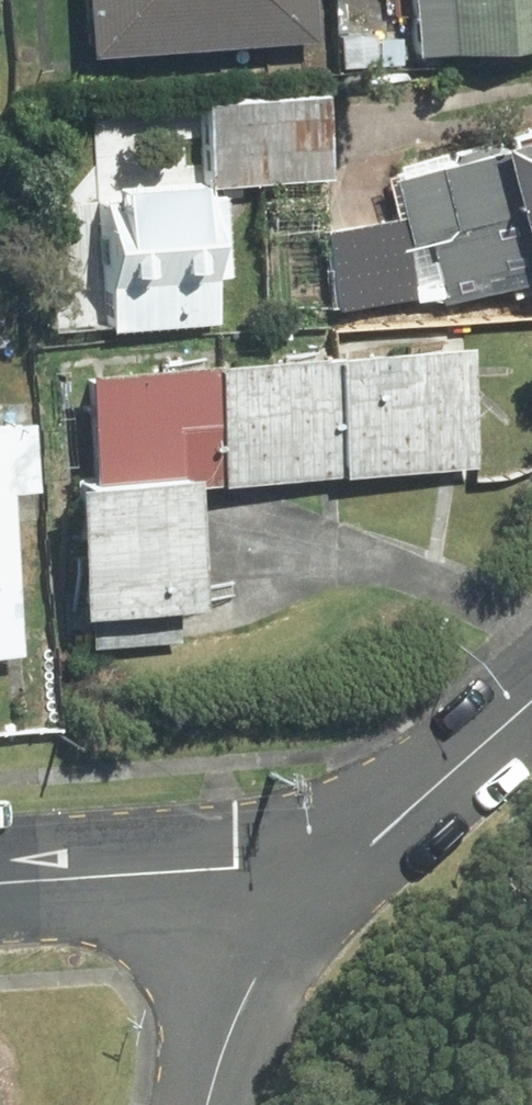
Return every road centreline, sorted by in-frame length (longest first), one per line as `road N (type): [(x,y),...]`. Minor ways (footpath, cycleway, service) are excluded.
road 1 (residential): [(0,884),(346,867)]
road 2 (residential): [(210,1104),(266,967),(346,867)]
road 3 (residential): [(346,867),(531,702)]

